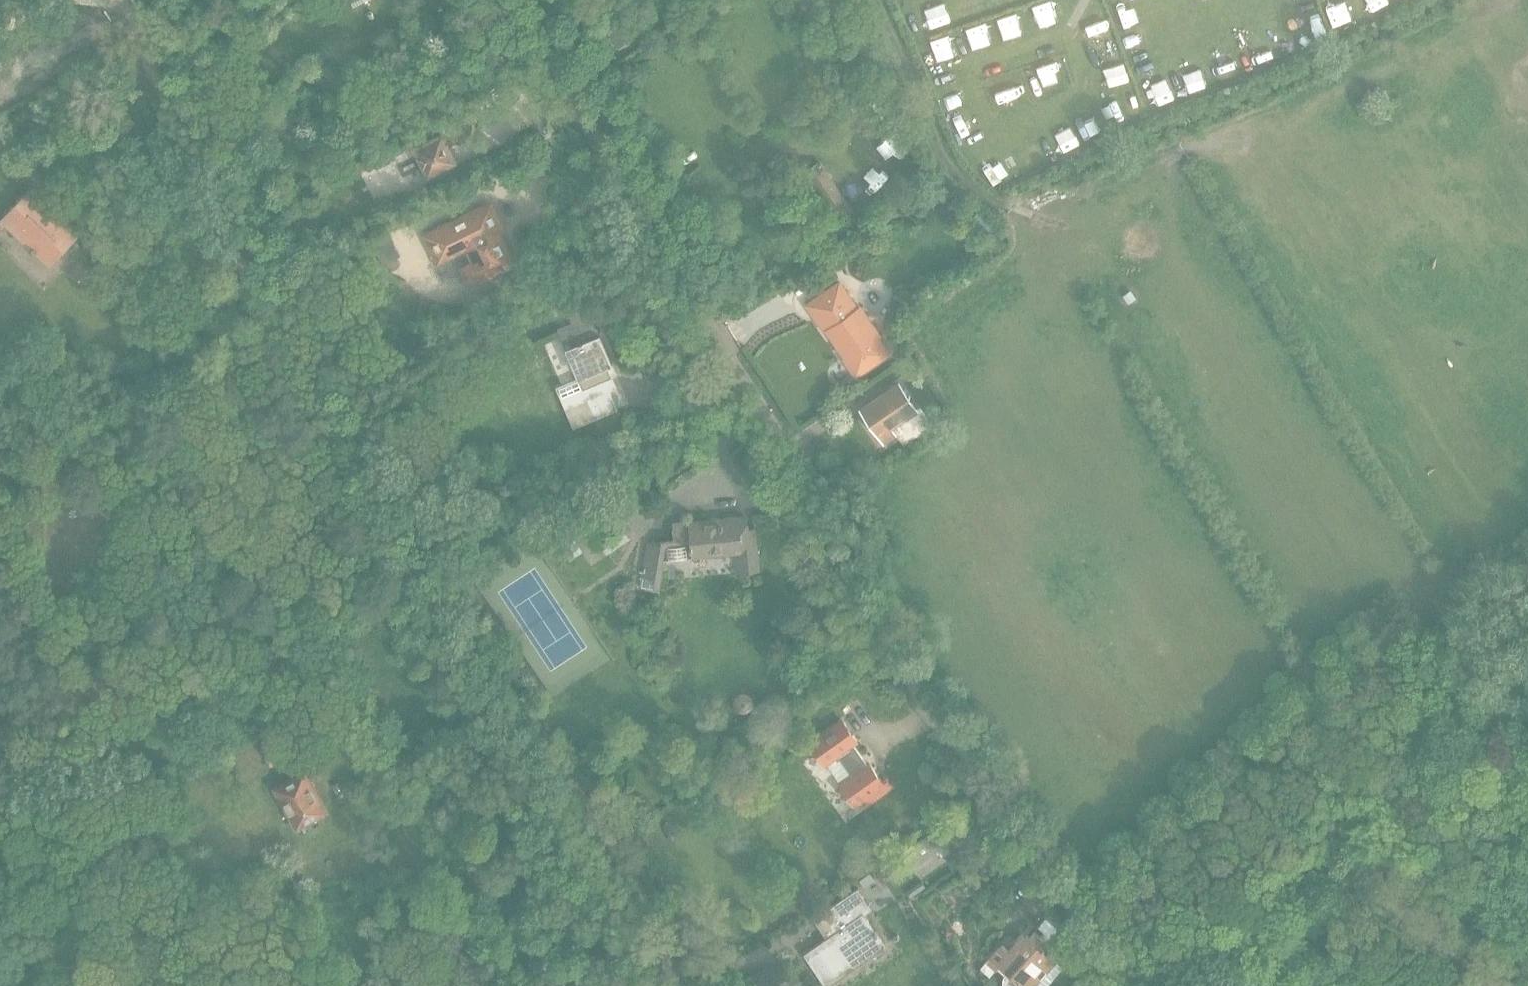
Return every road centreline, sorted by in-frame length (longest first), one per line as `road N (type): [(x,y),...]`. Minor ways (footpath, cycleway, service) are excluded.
road 1 (residential): [(1121,985),(905,672),(771,422),(613,176),(537,39),(503,0)]
road 2 (track): [(669,985),(657,928),(612,843),(488,658),(379,537),(175,134),(126,0)]
road 3 (tertiary): [(1322,839),(1527,573)]
road 4 (track): [(1071,26),(1087,71),(1087,98),(1003,134),(985,127),(966,62)]
road 5 (tertiary): [(1159,985),(1322,839)]
road 6 (unclassified): [(1503,985),(1388,898)]

